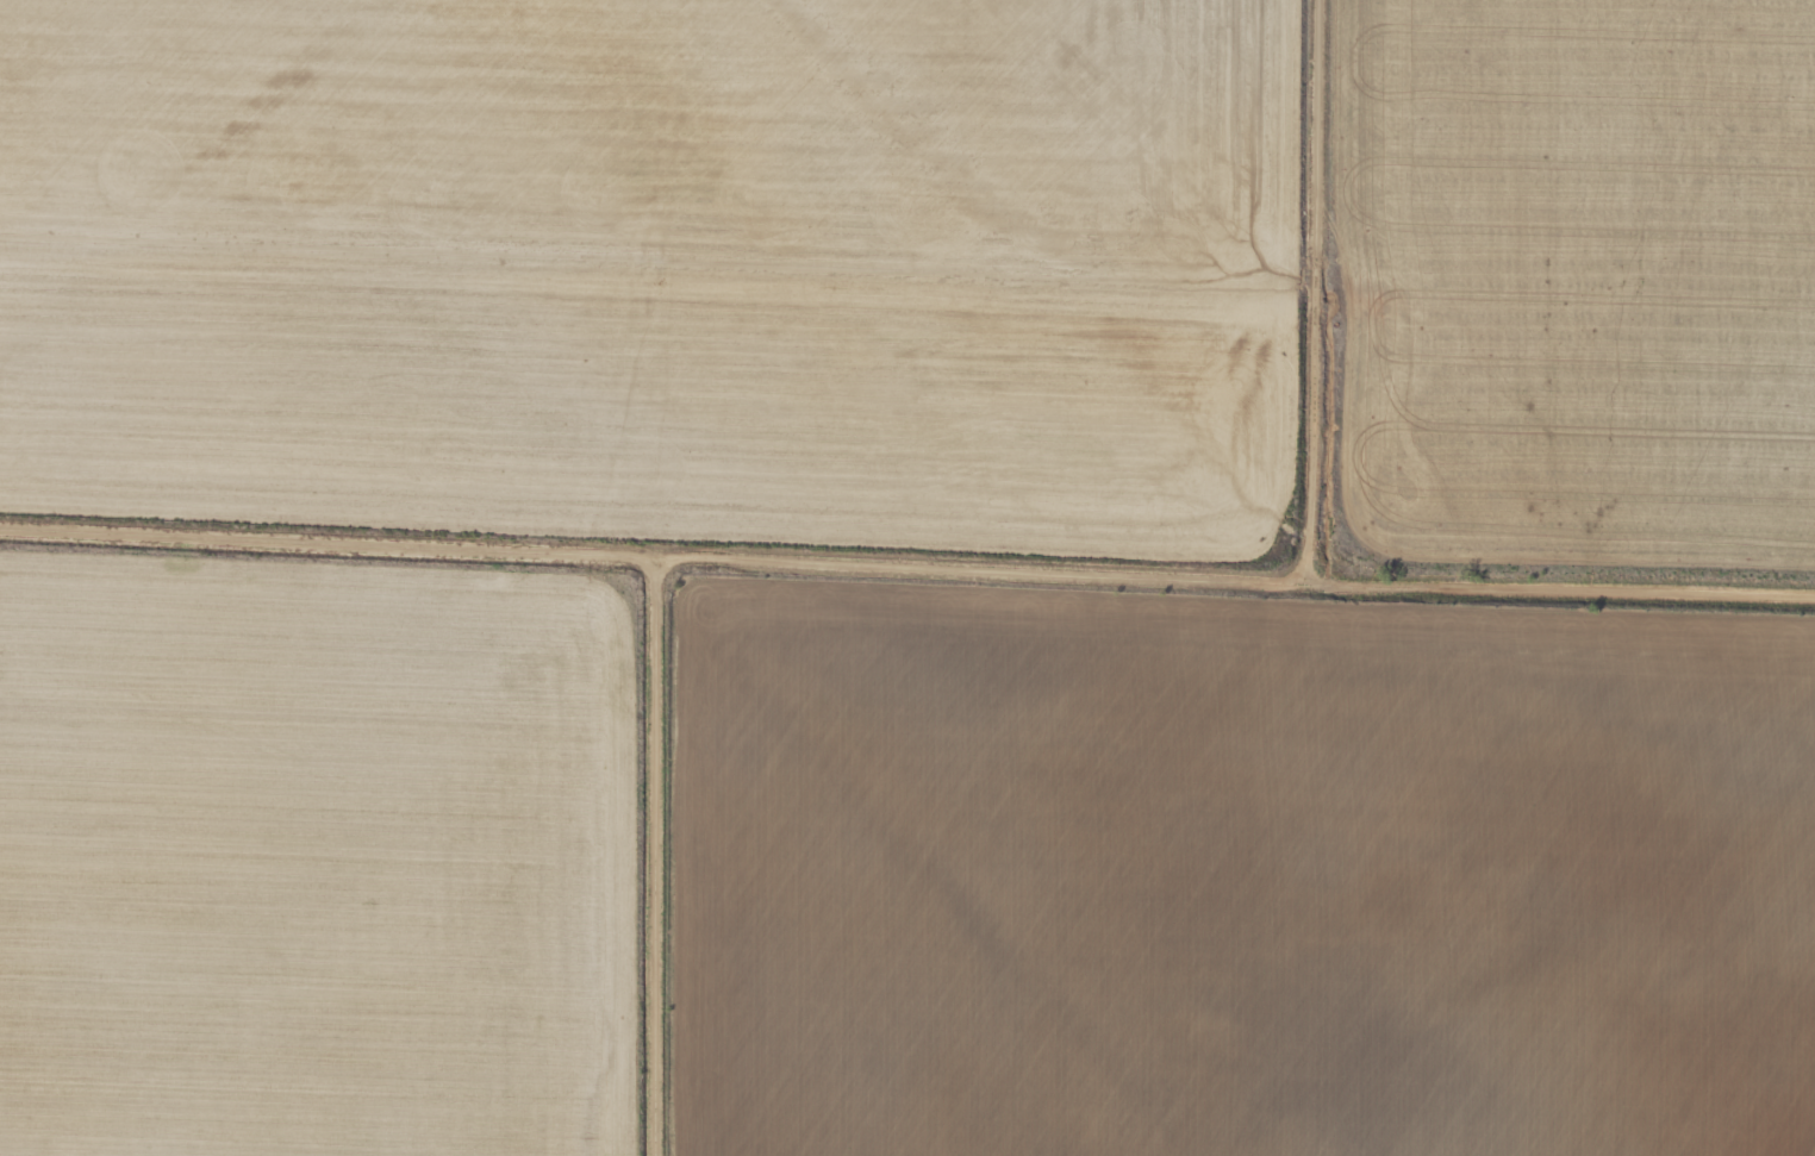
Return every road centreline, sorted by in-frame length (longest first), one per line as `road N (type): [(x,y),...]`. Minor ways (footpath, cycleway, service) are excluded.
road 1 (residential): [(1814,590),(1373,585),(0,527)]
road 2 (residential): [(662,1155),(662,554)]
road 3 (residential): [(1322,580),(1323,0)]

